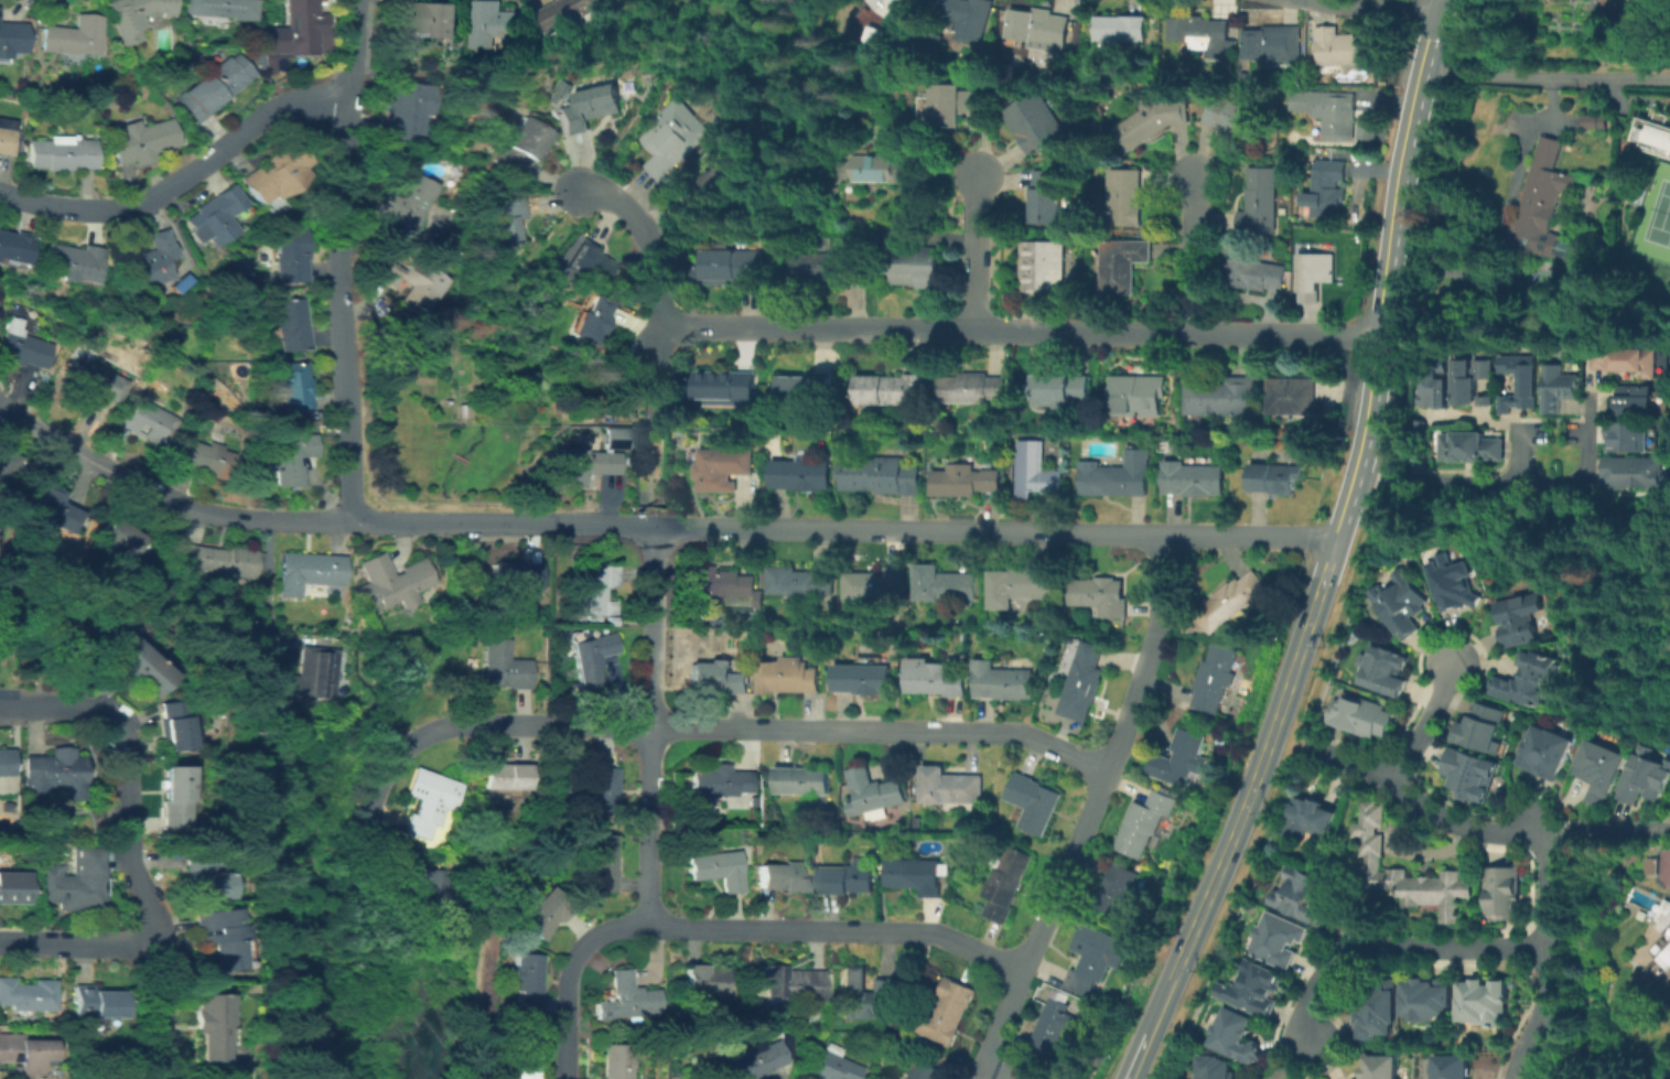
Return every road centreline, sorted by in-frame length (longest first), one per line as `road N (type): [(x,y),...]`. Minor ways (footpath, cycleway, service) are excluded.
road 1 (residential): [(578,193),(607,196),(643,223),(659,268),(660,326),(1251,332)]
road 2 (residential): [(1335,538),(655,526)]
road 3 (residential): [(1023,973),(937,935),(612,930),(582,947),(569,973),(566,1078)]
road 4 (primary): [(1444,0),(1401,174),(1353,483)]
road 5 (residential): [(173,1078),(163,1028),(166,952),(151,931),(151,908),(130,864),(123,737),(84,709),(0,708)]
road 6 (residential): [(1107,773),(1012,734),(650,729)]
road 7 (residential): [(345,101),(334,257),(353,520)]
road 8 (primary): [(1311,607),(1240,813),(1162,994)]
road 9 (residential): [(353,520),(252,519),(177,504),(0,409)]
road 10 (residential): [(345,101),(283,105),(149,196),(121,204),(56,207),(0,194)]
road 11 (residential): [(650,729),(471,723),(437,730),(394,762),(368,827)]
road 12 (residential): [(1107,773),(977,1077)]
road 13 (residential): [(1551,949),(1356,956),(1321,980),(1311,1045)]
road 14 (residential): [(655,526),(353,520)]
road 15 (residential): [(1590,424),(1588,470),(1572,483),(1353,483)]
road 16 (residential): [(1539,828),(1549,854),(1549,997),(1512,1078)]
road 17 (residential): [(1163,535),(1159,634),(1107,773)]
road 18 (residential): [(1423,69),(1669,79)]
road 19 (residential): [(1539,828),(1504,834),(1465,828),(1327,755)]
road 20 (residential): [(655,526),(650,729)]
road 21 (residential): [(650,729),(650,928)]
road 22 (residential): [(978,332),(980,173)]
road 23 (residential): [(1192,332),(1195,175)]
road 24 (residential): [(151,931),(122,946),(0,941)]
road 25 (residential): [(1456,658),(1429,727),(1393,785)]
road 26 (residential): [(1669,830),(1539,828)]
road 27 (residential): [(1379,336),(1251,332)]

